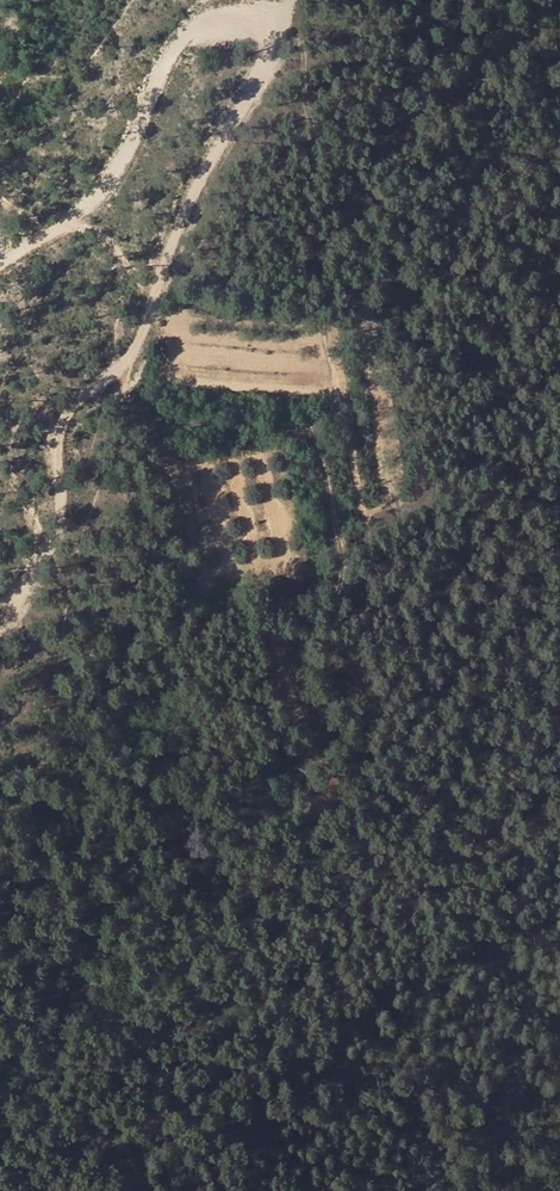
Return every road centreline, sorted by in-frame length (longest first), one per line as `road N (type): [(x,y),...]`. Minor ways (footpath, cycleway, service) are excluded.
road 1 (track): [(0,664),(70,509),(91,393),(132,349),(178,271),(273,47),(271,24),(252,10),(229,11),(189,34),(93,209),(54,243),(0,270)]

